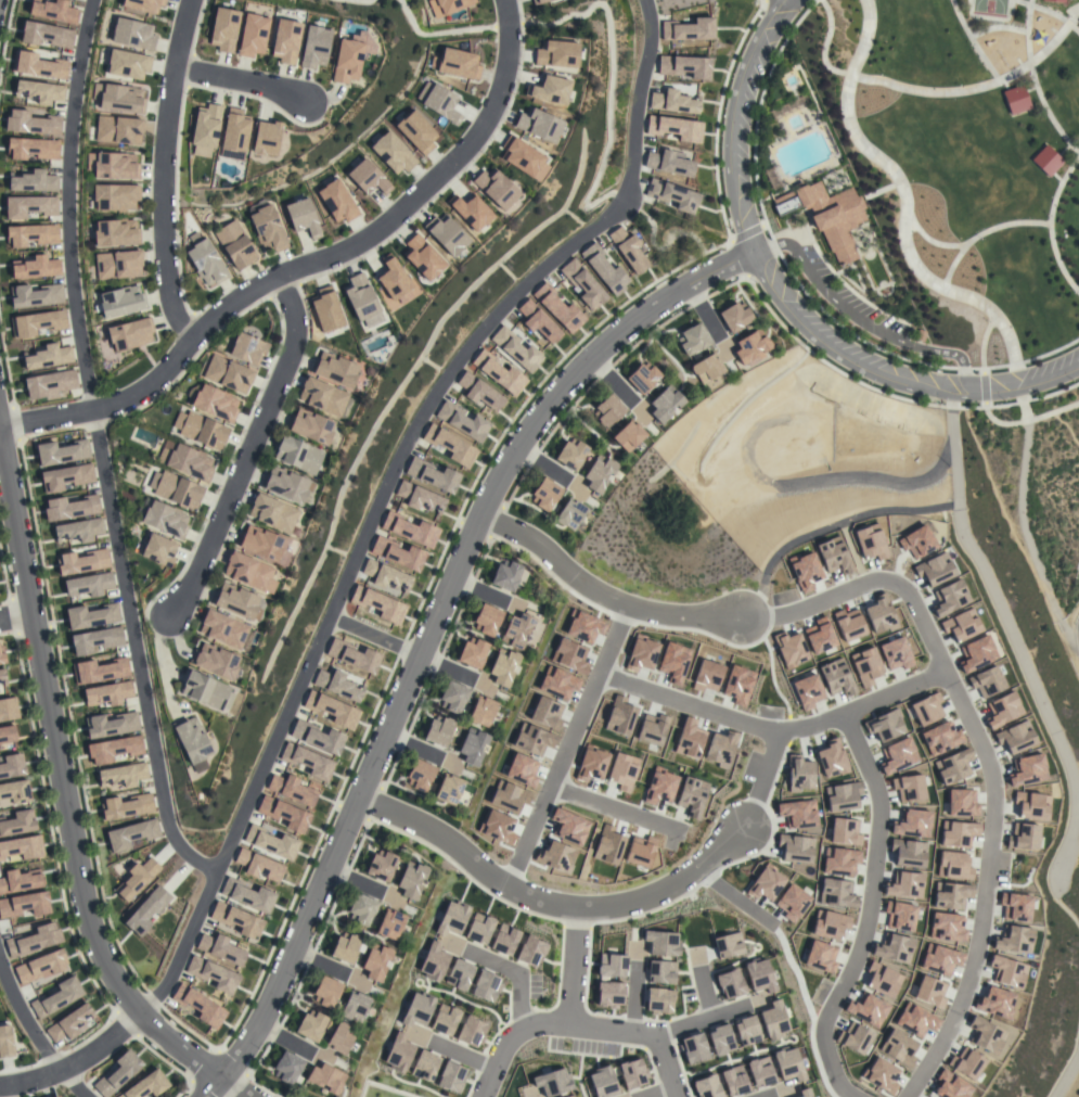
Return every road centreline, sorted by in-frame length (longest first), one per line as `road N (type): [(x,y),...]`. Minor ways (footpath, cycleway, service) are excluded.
road 1 (residential): [(632,0),(646,53),(621,207),(477,332),(412,428),(165,985),(139,1017)]
road 2 (residential): [(203,1096),(269,1006),(478,516),(534,422),(607,341),(747,256)]
road 3 (residential): [(901,1096),(976,978),(998,795),(989,747),(915,589),(901,576),(868,572),(743,618)]
road 4 (residential): [(0,445),(90,934),(139,1017),(248,1096)]
road 5 (residential): [(509,0),(515,51),(493,106),(454,164),(398,214),(352,246),(279,276),(121,403),(0,427)]
road 6 (residential): [(780,0),(736,86),(727,153),(734,216),(774,301),(836,359),(900,387),(984,396),(1078,369)]
road 7 (residential): [(951,668),(845,715),(770,730),(599,666),(506,888)]
road 8 (residential): [(358,798),(433,830),(506,888),(576,913),(655,896),(746,824)]
road 9 (residential): [(95,0),(67,162),(68,257),(92,411)]
road 10 (residential): [(279,276),(294,341),(194,582),(168,613)]
road 11 (residential): [(189,342),(162,279),(175,66),(194,0)]
road 12 (residential): [(845,715),(878,814),(865,923),(823,1019),(823,1042)]
road 13 (residential): [(478,516),(535,541),(627,608),(743,618)]
road 14 (residential): [(695,869),(778,932),(810,1026),(840,1088),(855,1096)]
road 15 (residential): [(676,1096),(656,1035),(569,1024),(537,1025),(508,1038),(479,1096)]
road 16 (residential): [(0,1089),(57,1073),(139,1017)]
road 17 (residential): [(175,66),(306,100)]

